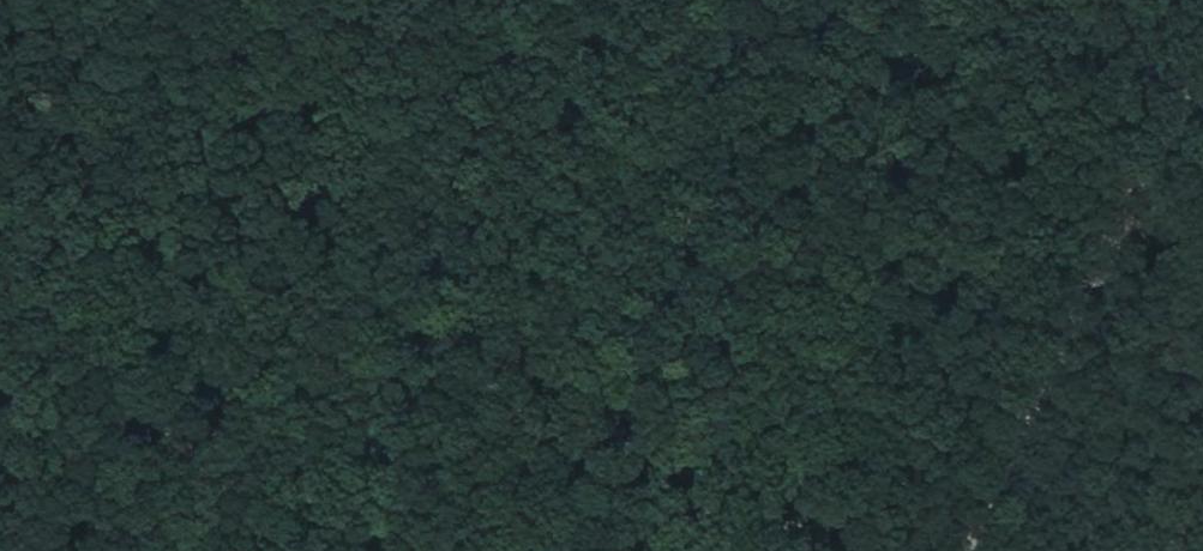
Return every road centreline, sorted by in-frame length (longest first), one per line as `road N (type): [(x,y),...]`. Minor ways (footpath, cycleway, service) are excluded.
road 1 (track): [(974,550),(1202,104)]

